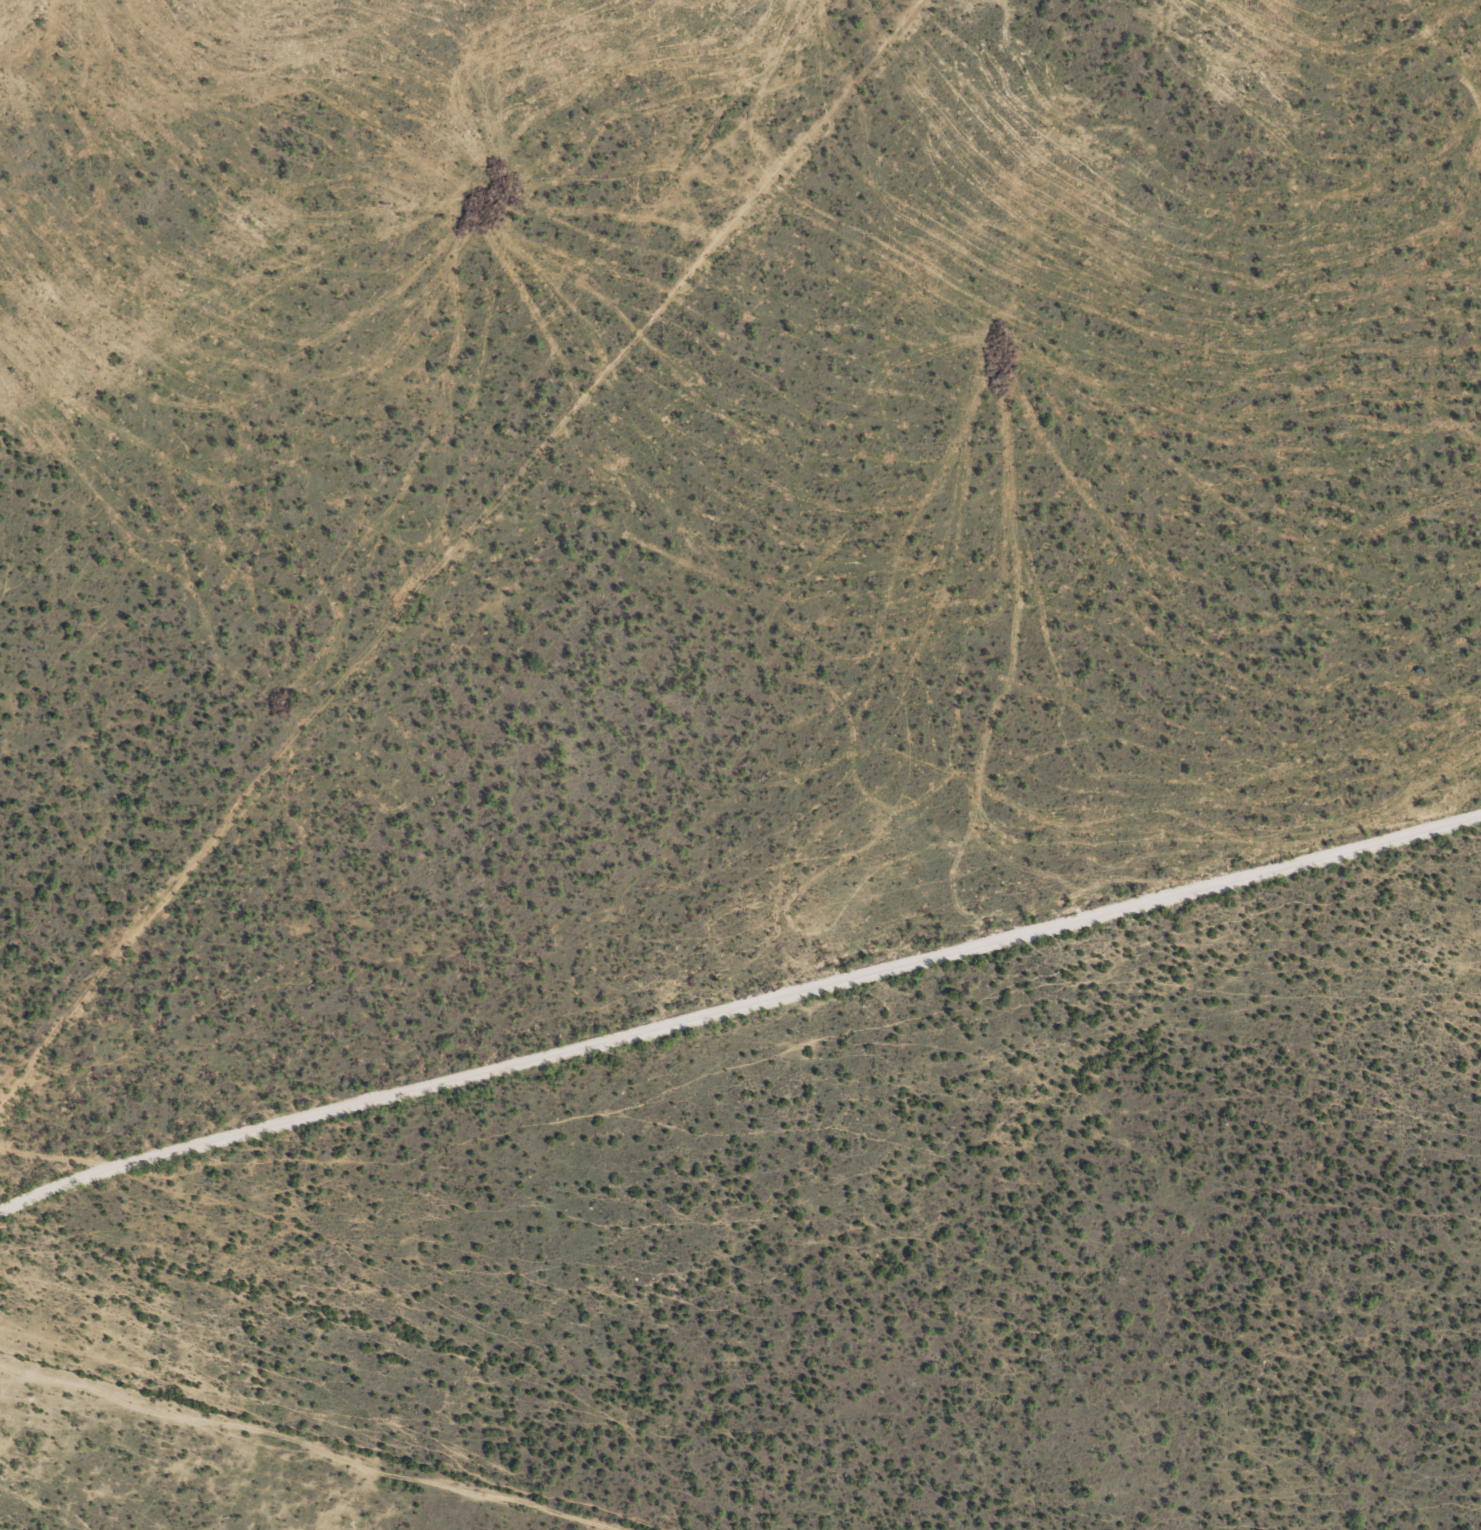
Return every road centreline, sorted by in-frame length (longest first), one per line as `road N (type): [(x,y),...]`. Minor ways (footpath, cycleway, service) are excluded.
road 1 (residential): [(0,1246),(805,1086),(1197,990),(1480,889)]

